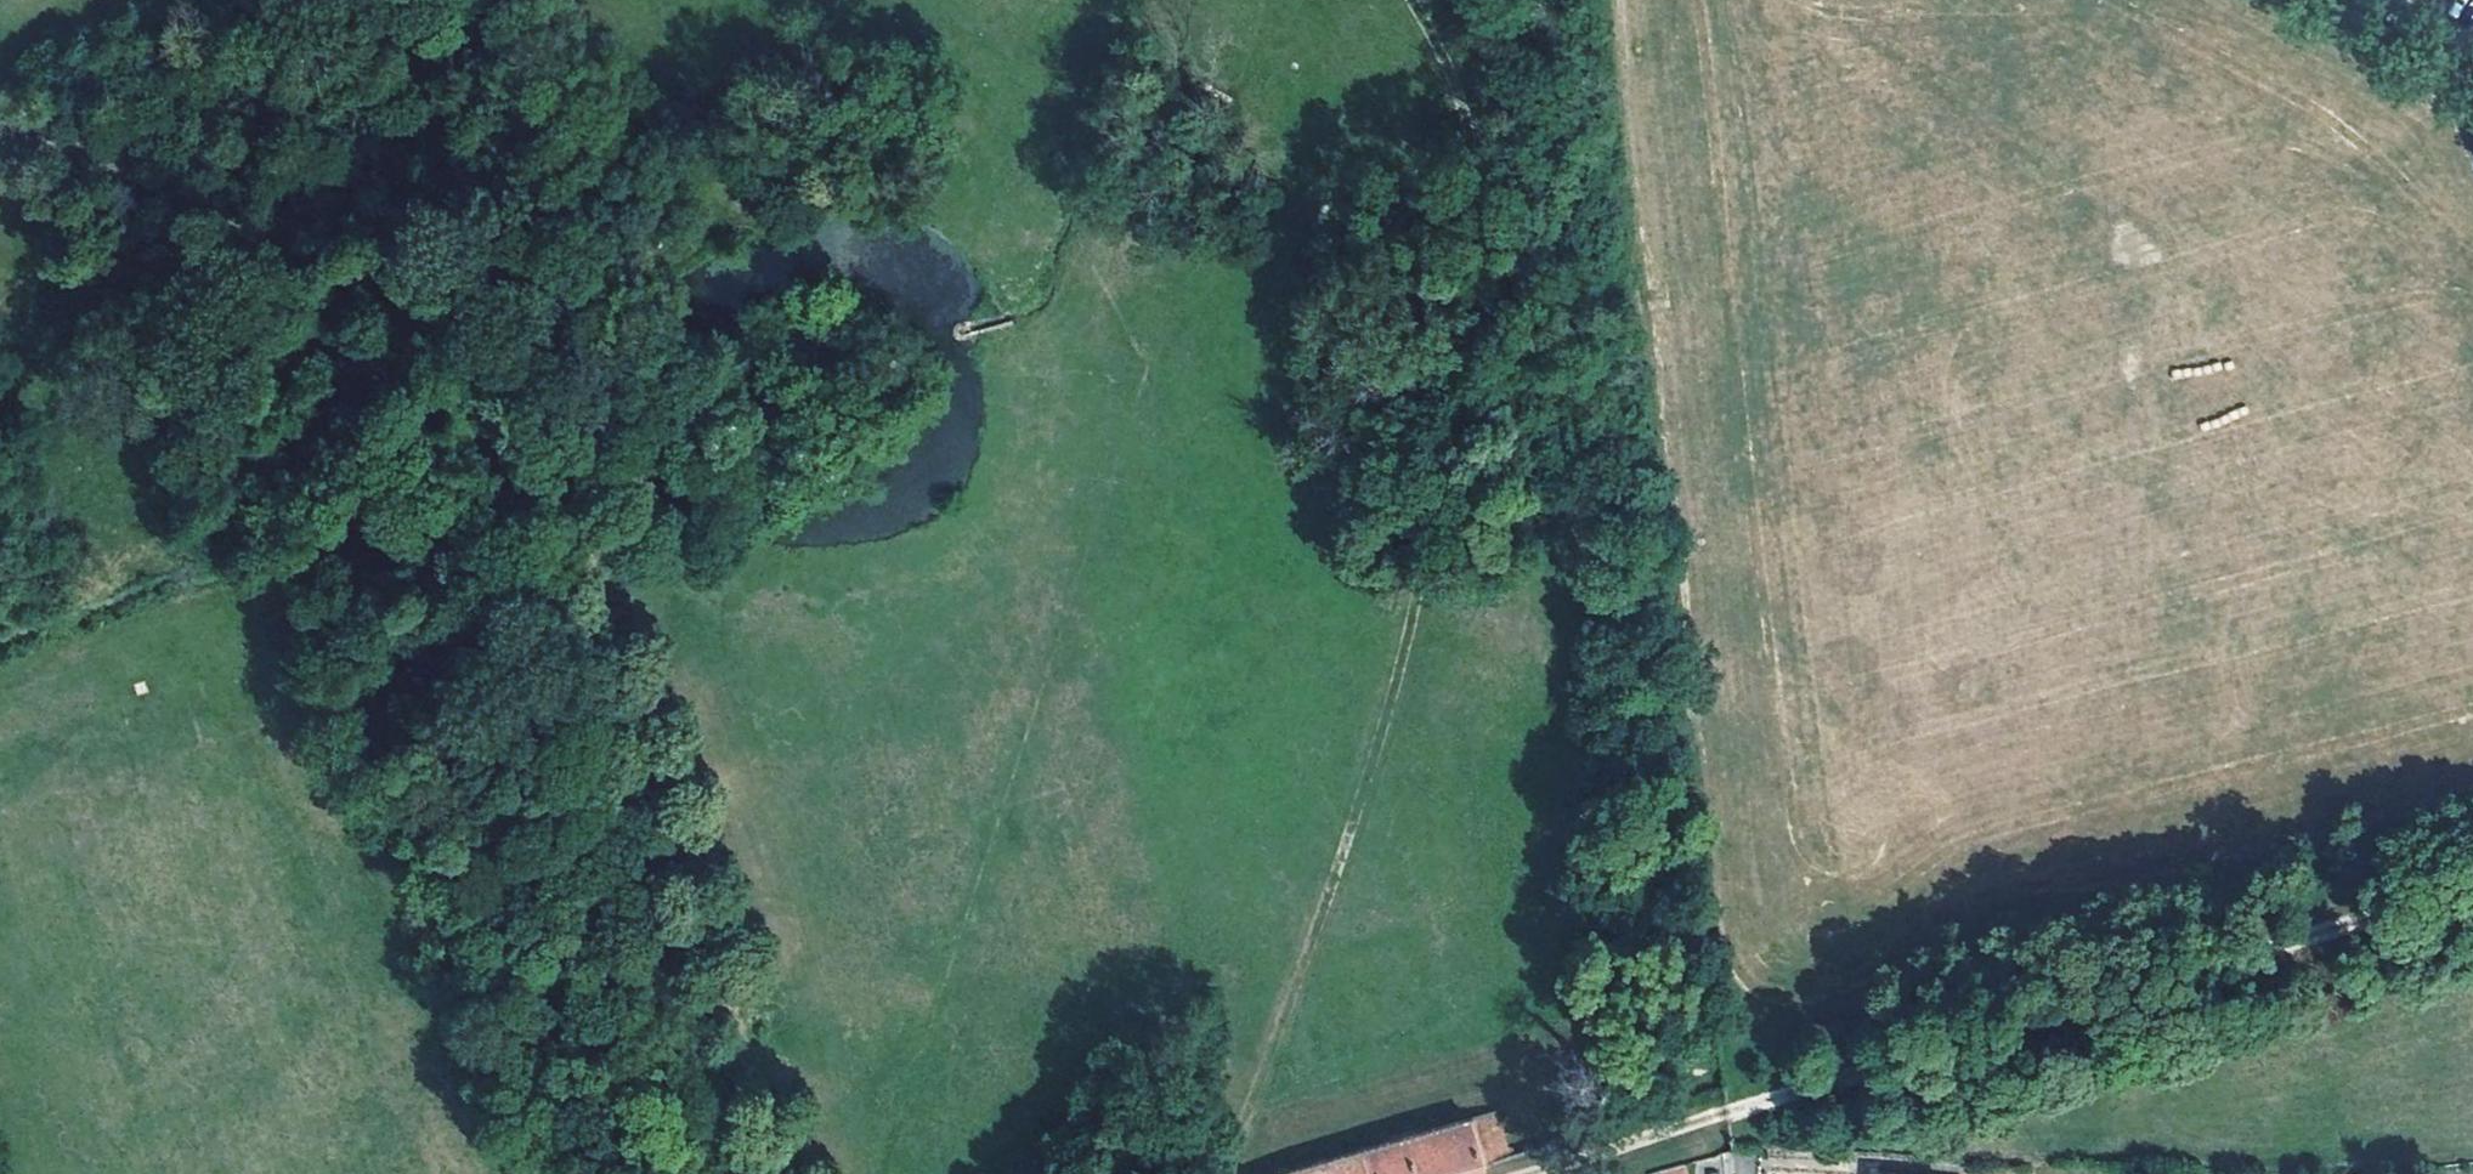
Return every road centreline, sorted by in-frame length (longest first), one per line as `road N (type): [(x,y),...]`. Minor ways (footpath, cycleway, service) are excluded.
road 1 (track): [(1218,1173),(1357,823),(1434,468),(1464,143),(1430,26),(1413,0)]
road 2 (track): [(1537,1173),(1755,1104),(2472,917)]
road 3 (track): [(503,364),(537,588),(772,1173)]
road 4 (track): [(503,364),(0,114)]
road 5 (track): [(398,58),(503,364)]

